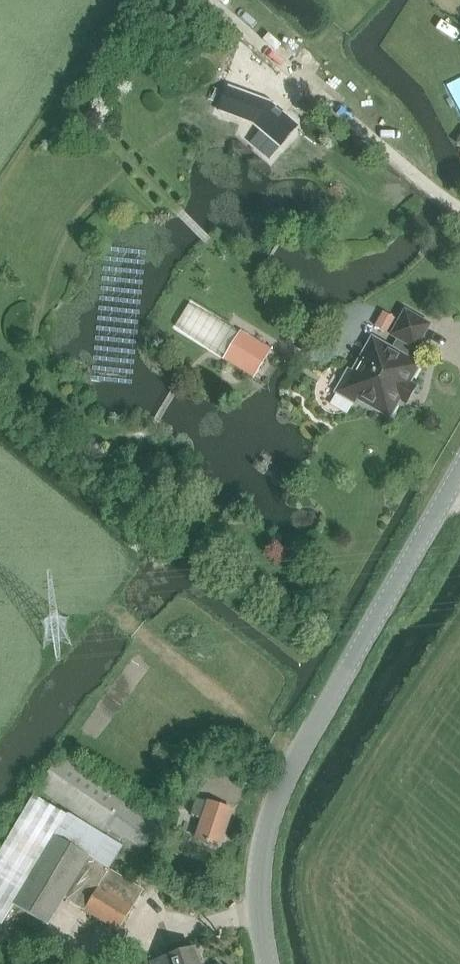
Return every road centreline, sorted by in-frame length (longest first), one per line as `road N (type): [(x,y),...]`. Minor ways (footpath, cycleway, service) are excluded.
road 1 (tertiary): [(270,963),(262,899),(269,827),(299,752),(459,468)]
road 2 (track): [(459,206),(209,0)]
road 3 (track): [(103,606),(297,756)]

